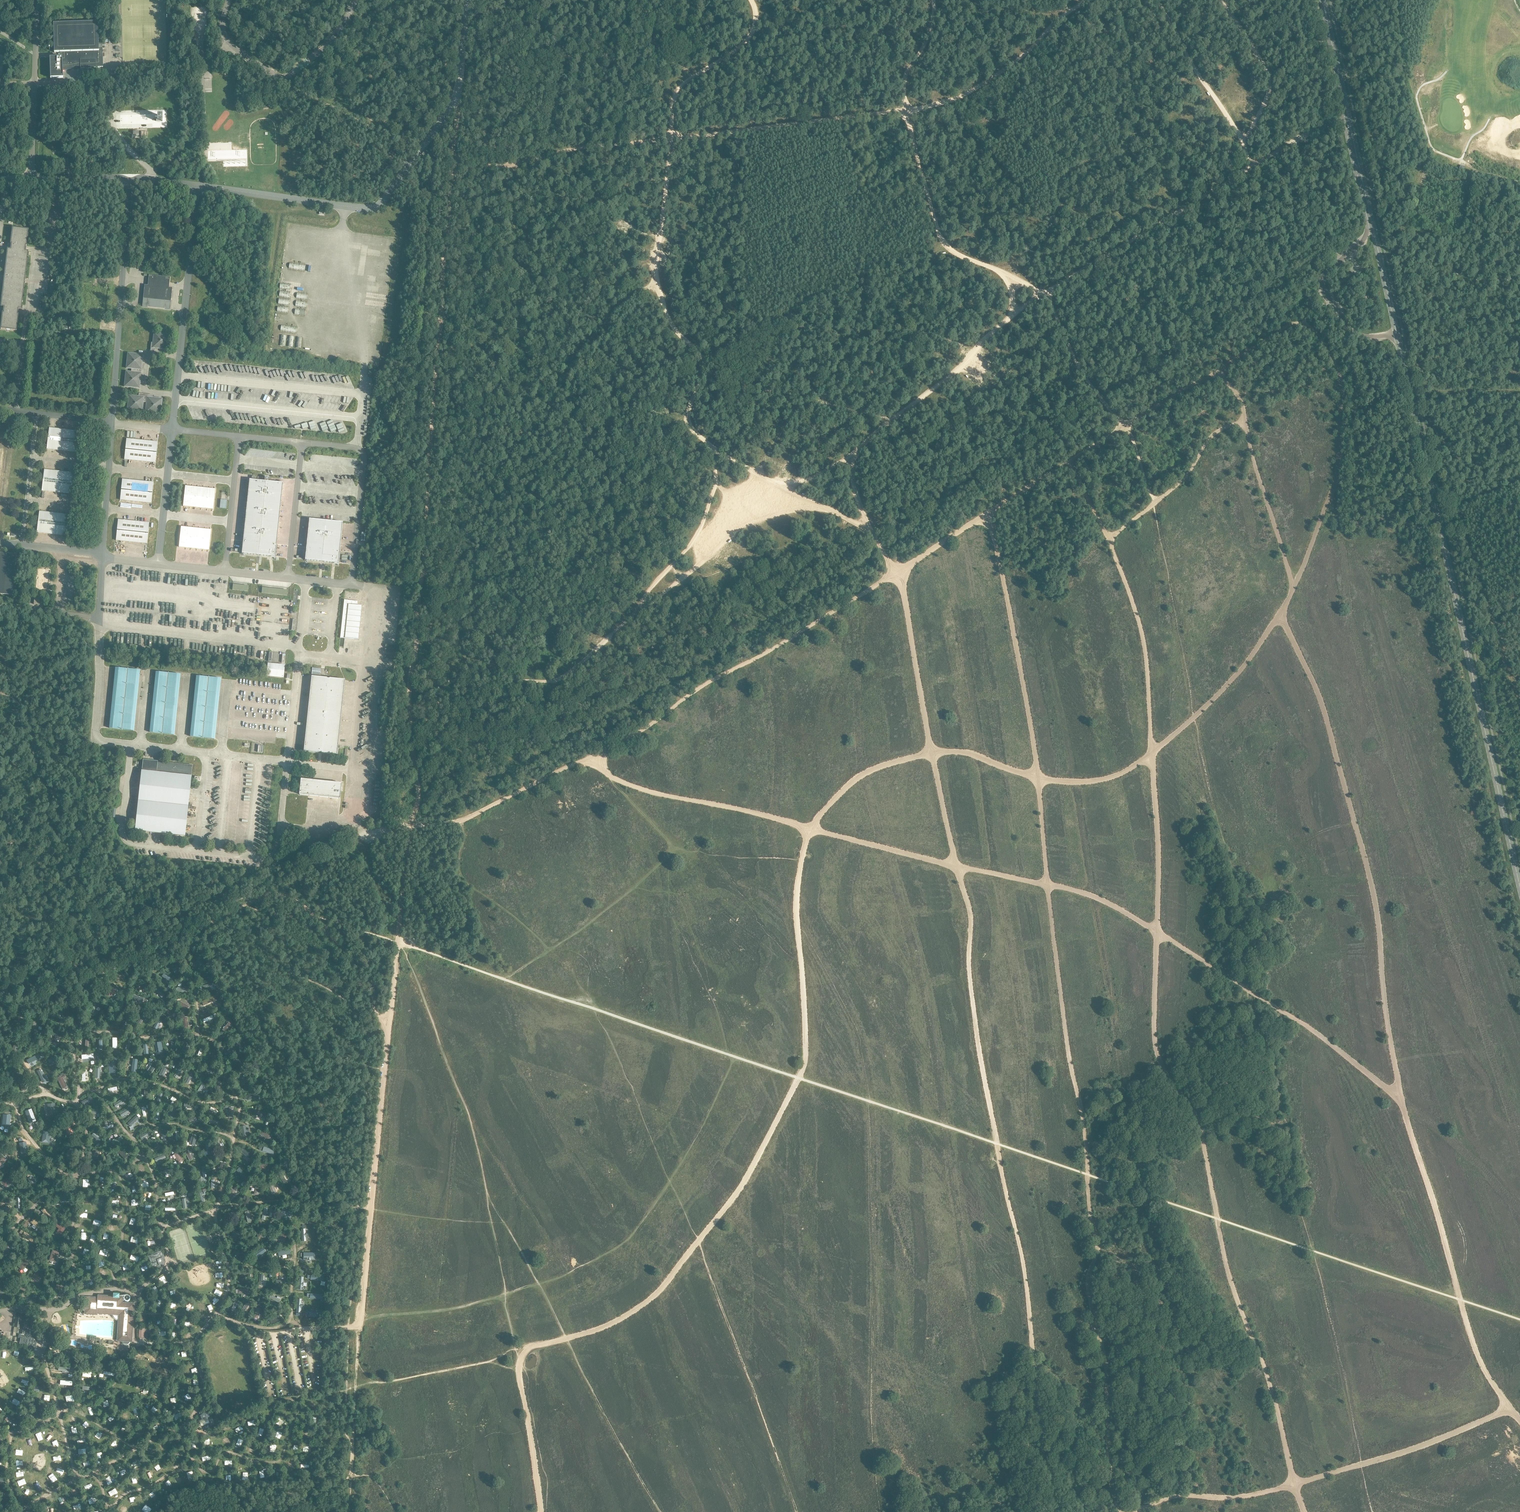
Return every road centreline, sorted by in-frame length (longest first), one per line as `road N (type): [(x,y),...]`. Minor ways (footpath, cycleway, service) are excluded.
road 1 (track): [(1348,120),(1309,133),(1033,299),(853,452),(857,500),(903,590),(932,753),(964,752),(1056,781),(1106,779),(1162,744),(1241,669),(1286,603),(1338,471),(1340,379),(1316,332),(1303,324)]
road 2 (track): [(1059,1511),(1024,1267),(981,1060),(971,920),(932,753),(864,774),(807,837),(797,908),(804,1063),(736,1195),(645,1303),(591,1331),(521,1354)]
road 3 (track): [(1509,1409),(1465,1318),(1401,1100),(1322,1038),(1157,932),(1156,1049),(1202,1138),(1230,1279),(1275,1404),(1294,1485)]
road 4 (track): [(1303,324),(1125,426),(646,727),(469,817),(410,827)]
road 5 (primary): [(1519,887),(1323,0)]
road 6 (track): [(458,92),(409,684),(419,798),(410,827)]
road 7 (track): [(957,867),(1047,884),(1098,1244),(1088,1286),(1121,1511)]
road 8 (track): [(751,0),(756,16),(748,39),(673,98),(654,274),(670,323),(702,359),(687,418),(714,448),(715,481),(698,530),(638,611)]
road 9 (track): [(453,167),(917,110),(975,88),(1088,0)]
road 10 (track): [(1153,504),(1128,429),(1090,385),(1045,294),(953,251),(939,234),(904,91),(934,0)]
road 11 (track): [(422,571),(450,592),(510,676),(548,681),(669,588),(814,536),(869,530)]
road 12 (track): [(1281,611),(1319,698),(1370,876),(1401,1100)]
road 13 (track): [(1069,462),(1109,538),(1141,635),(1157,932)]
road 14 (track): [(957,867),(642,789),(591,757)]
road 15 (track): [(1047,884),(1035,760),(984,515)]
road 16 (track): [(487,1193),(659,1511)]
road 17 (track): [(388,1033),(355,1387)]
road 18 (track): [(1424,391),(1519,711)]
road 19 (track): [(714,448),(807,363),(899,321),(943,243)]
road 20 (track): [(657,286),(623,303),(571,367),(441,324)]
road 21 (track): [(1398,0),(1433,149),(1519,181)]
road 22 (track): [(1215,373),(1243,406),(1293,587)]
road 23 (track): [(1362,1464),(1251,1495),(1177,1496),(1138,1511)]
road 24 (track): [(67,989),(246,905)]
road 25 (track): [(850,340),(660,296)]
road 26 (track): [(1252,166),(1157,0)]
road 27 (track): [(272,894),(317,917),(388,1033)]
road 28 (track): [(669,588),(738,528),(794,509),(829,509)]
road 29 (track): [(775,321),(943,243)]
road 30 (track): [(1109,538),(1186,476),(1213,435),(1245,421)]
road 31 (track): [(246,905),(369,837),(410,827)]
road 32 (track): [(714,448),(869,530)]
road 33 (track): [(1014,279),(1027,232),(1060,205),(1092,216),(1141,214)]
road 34 (track): [(1362,1464),(1509,1409),(1519,1422)]
road 35 (track): [(758,473),(790,417),(808,404),(891,421)]
road 36 (track): [(755,11),(802,11),(904,79)]
road 37 (track): [(521,1354),(355,1387)]
road 38 (track): [(551,950),(467,876),(460,820)]
road 39 (track): [(1220,0),(1270,79),(1242,140)]
road 40 (track): [(521,1354),(542,1511)]
road 41 (track): [(1489,119),(1461,161),(1426,167),(1378,219)]
road 42 (track): [(1114,0),(1140,112),(1127,136)]
road 43 (track): [(571,367),(658,413),(687,418)]
road 44 (track): [(355,1387),(348,1511)]
road 45 (track): [(1047,884),(1104,901),(1157,932)]

